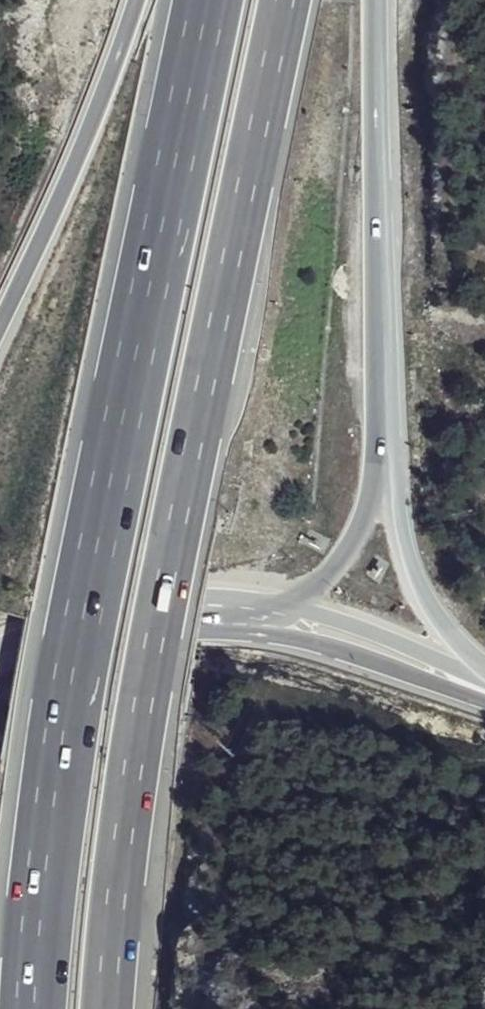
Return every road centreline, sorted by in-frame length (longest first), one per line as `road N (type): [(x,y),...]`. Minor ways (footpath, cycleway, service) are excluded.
road 1 (motorway): [(210,0),(167,177),(71,680),(42,860),(37,1008)]
road 2 (motorway): [(117,1008),(126,884),(176,550),(292,0)]
road 3 (motorway): [(399,418),(385,0)]
road 4 (motorway): [(143,0),(125,67),(0,339)]
road 5 (secondary): [(300,617),(136,610),(34,631),(0,646)]
road 6 (secondary): [(0,695),(29,677),(129,653),(268,647)]
road 7 (motorway): [(484,666),(435,606),(412,555),(399,418)]
road 8 (motorway): [(300,617),(375,520),(399,418)]
road 9 (secondary): [(268,647),(329,655),(484,705)]
road 10 (secondary): [(484,673),(300,617)]

